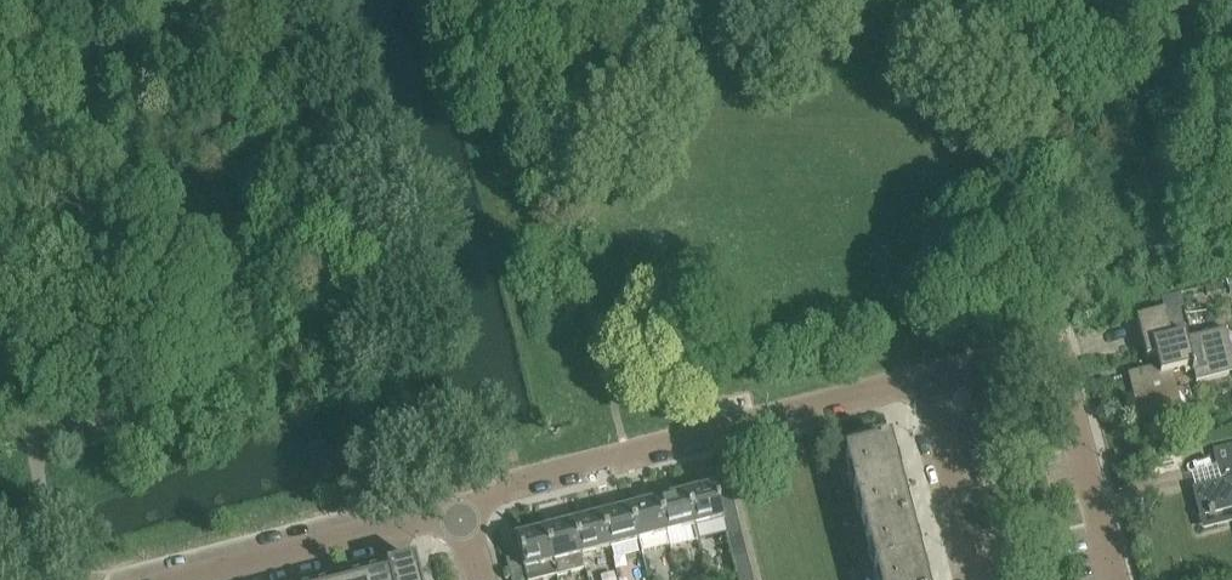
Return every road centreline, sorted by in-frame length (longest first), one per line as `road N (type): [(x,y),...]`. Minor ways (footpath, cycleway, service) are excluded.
road 1 (residential): [(929,387),(460,508)]
road 2 (residential): [(929,387),(1060,350),(1114,579)]
road 3 (residential): [(460,508),(186,579)]
road 4 (residential): [(980,579),(929,387)]

